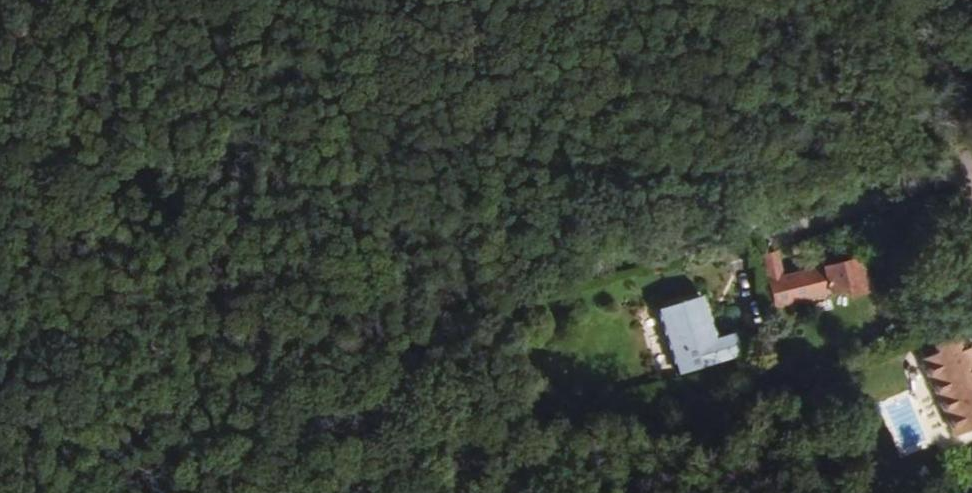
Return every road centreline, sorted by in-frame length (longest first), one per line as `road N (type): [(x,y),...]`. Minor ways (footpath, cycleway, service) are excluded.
road 1 (track): [(10,0),(208,464)]
road 2 (track): [(172,380),(647,270)]
road 3 (residential): [(647,270),(971,171)]

